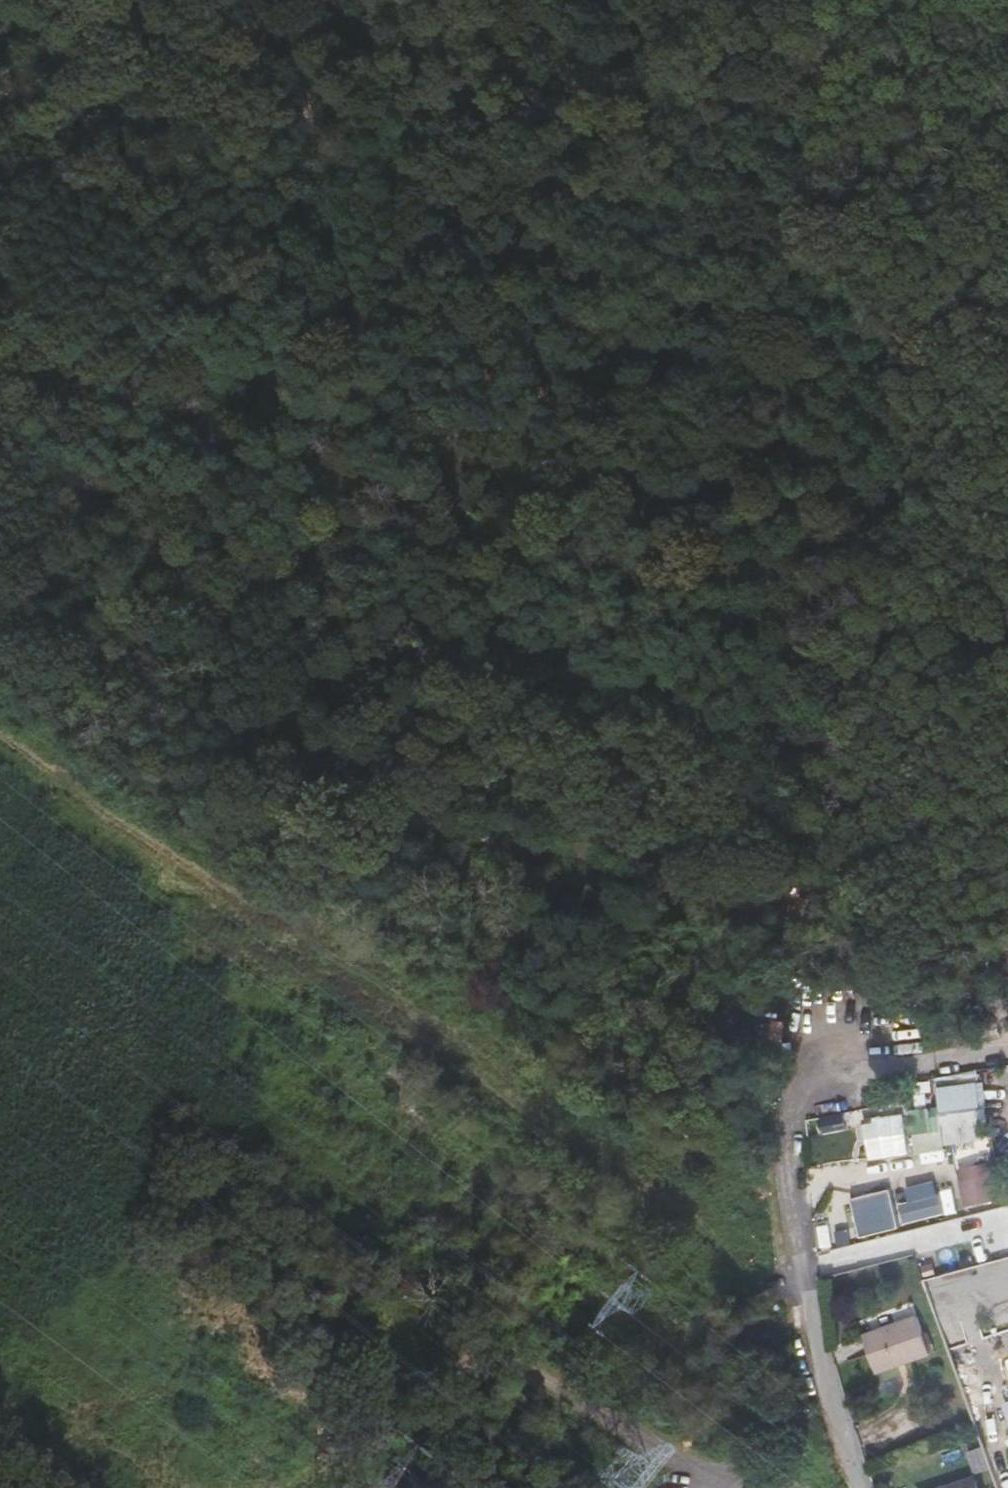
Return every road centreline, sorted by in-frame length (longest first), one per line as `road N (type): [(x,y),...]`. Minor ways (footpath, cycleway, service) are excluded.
road 1 (track): [(838,930),(616,859),(485,837),(374,404)]
road 2 (track): [(0,272),(374,404),(275,0)]
road 3 (residential): [(862,1487),(820,1366),(785,1116),(842,1032)]

